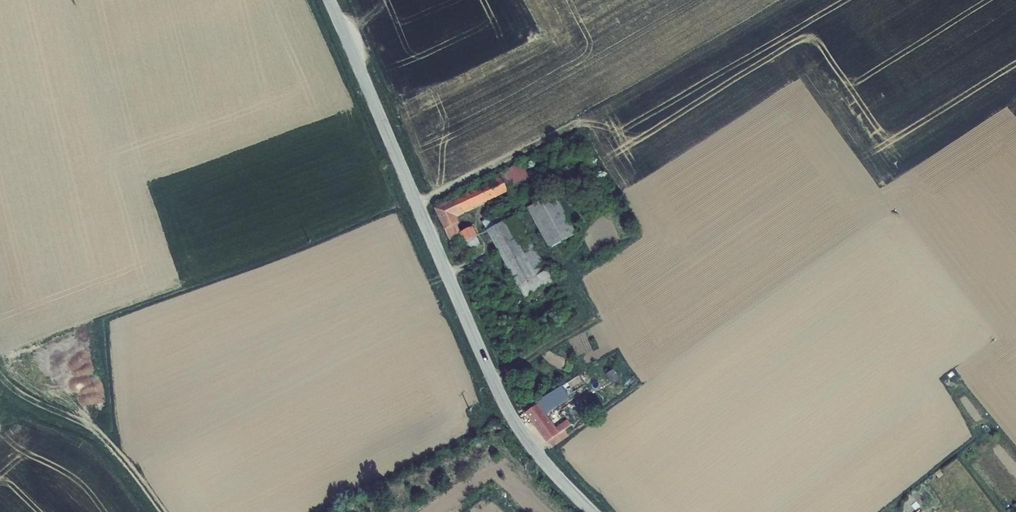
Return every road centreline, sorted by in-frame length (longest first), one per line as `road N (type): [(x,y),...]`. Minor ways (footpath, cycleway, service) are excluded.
road 1 (tertiary): [(593,511),(506,408),(330,0)]
road 2 (track): [(163,511),(101,434),(23,395),(0,375)]

